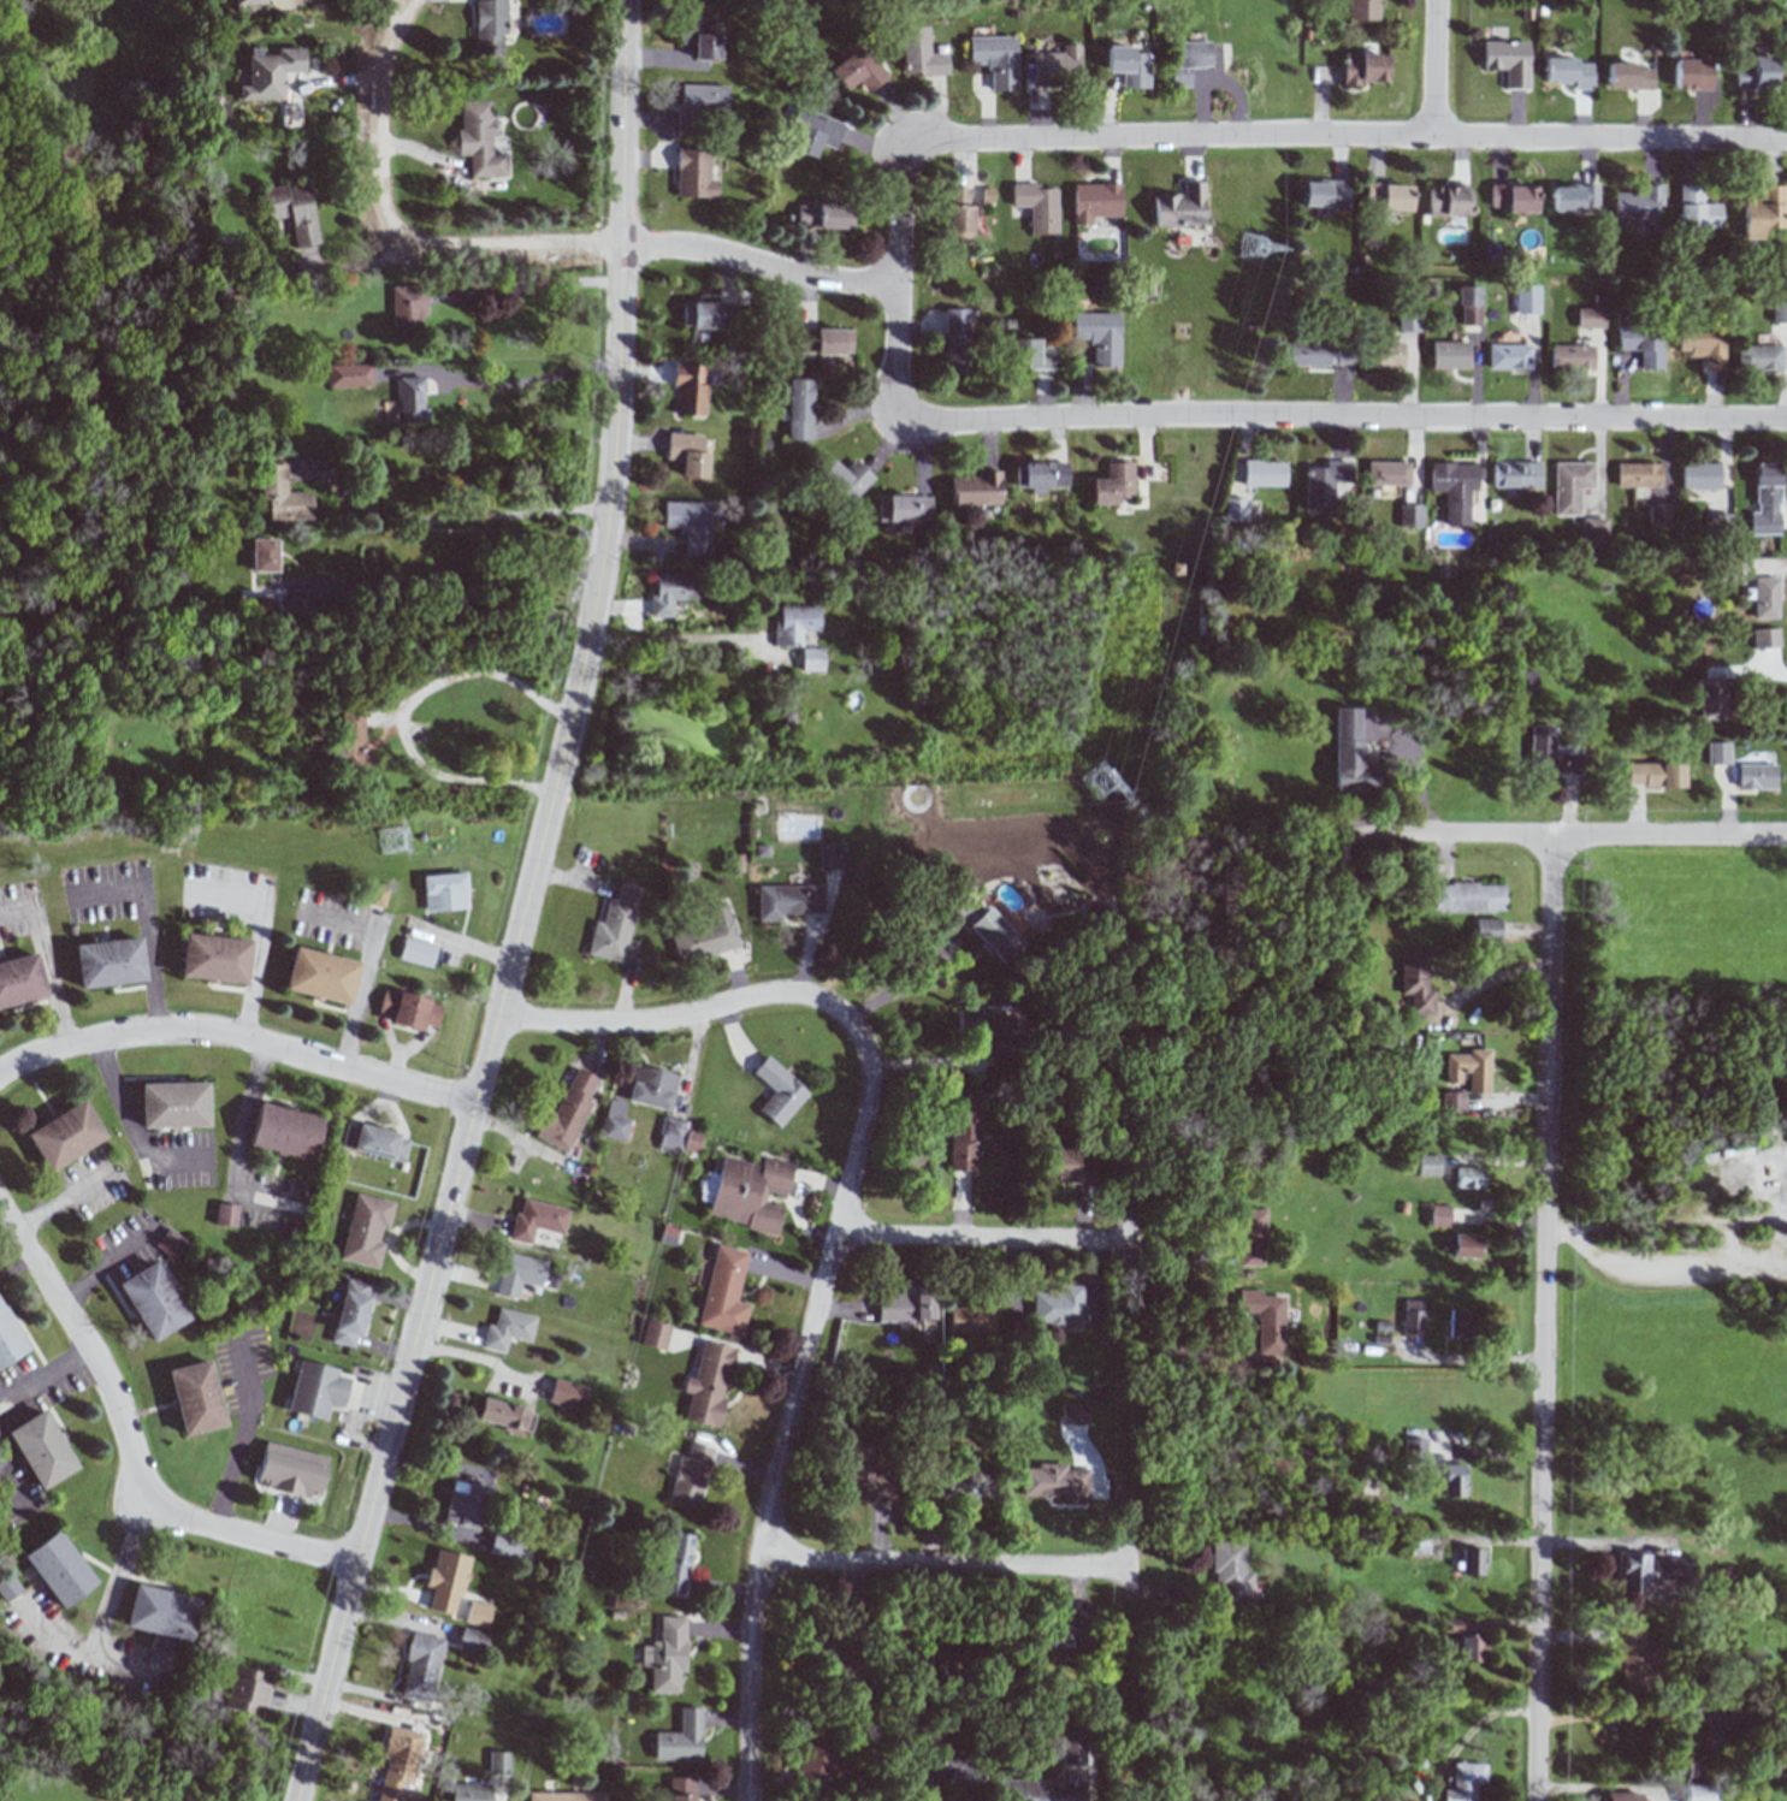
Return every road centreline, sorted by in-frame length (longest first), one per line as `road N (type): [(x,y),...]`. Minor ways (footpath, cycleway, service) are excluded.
road 1 (tertiary): [(296,1800),(591,608),(617,380),(625,0)]
road 2 (residential): [(745,1800),(753,1563),(870,1097),(868,1055),(848,1020),(792,993),(643,1024),(563,1020),(497,1005)]
road 3 (residential): [(899,284),(897,425),(1255,415),(1786,421)]
road 4 (residential): [(899,284),(900,144),(1294,134),(1786,141)]
road 5 (residential): [(1537,1800),(1550,839)]
road 6 (residential): [(398,0),(378,77),(380,208),(402,245),(709,249),(797,280),(899,284)]
road 7 (residential): [(472,1102),(242,1036),(183,1027),(101,1039),(0,1070)]
road 8 (residential): [(1786,840),(1319,831)]
road 9 (residential): [(1118,1562),(753,1563)]
road 10 (residential): [(0,1202),(106,1376),(135,1475),(153,1501)]
road 11 (residential): [(1119,1240),(835,1238)]
road 12 (residential): [(356,1563),(183,1518),(153,1501)]
road 13 (residential): [(1433,140),(1436,0)]

